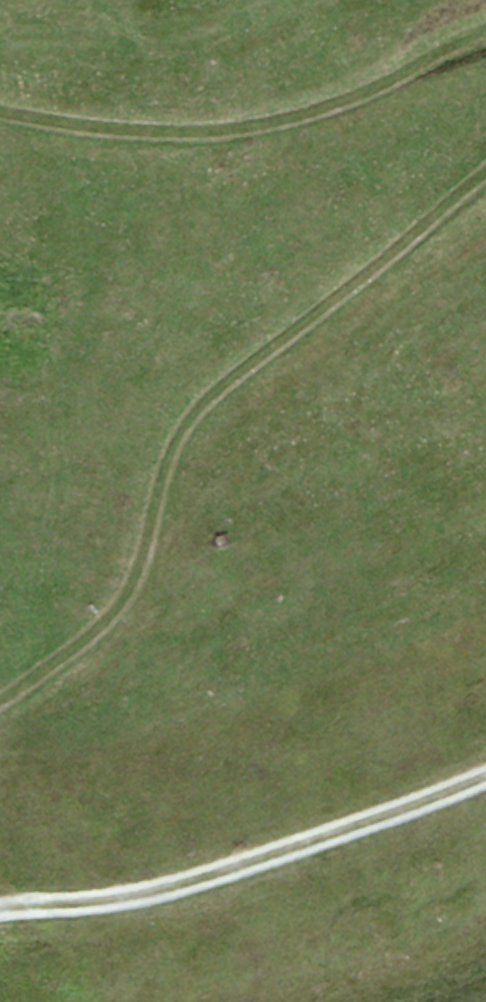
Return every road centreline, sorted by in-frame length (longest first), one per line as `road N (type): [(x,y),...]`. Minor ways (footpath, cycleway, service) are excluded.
road 1 (track): [(0,701),(117,644),(210,413),(485,189)]
road 2 (track): [(485,50),(287,135),(186,147),(68,140),(0,121)]
road 3 (track): [(485,776),(187,885),(0,909)]

